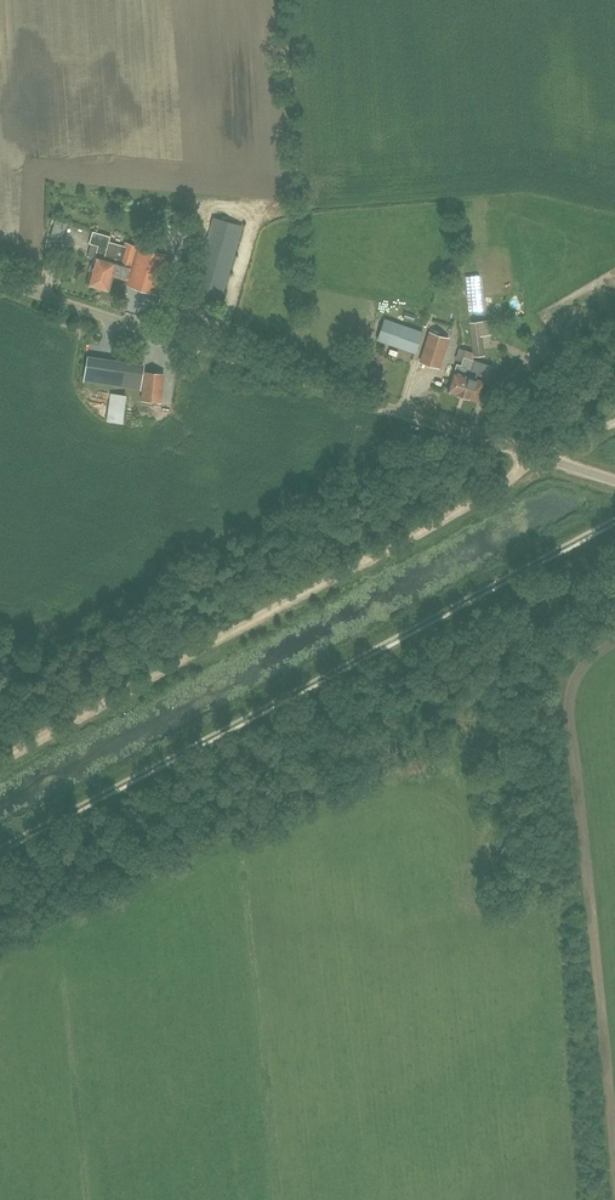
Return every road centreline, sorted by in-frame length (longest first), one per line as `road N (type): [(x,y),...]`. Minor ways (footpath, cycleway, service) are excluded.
road 1 (track): [(614,421),(0,757)]
road 2 (track): [(614,529),(0,856)]
road 3 (unclassified): [(614,481),(0,279)]

